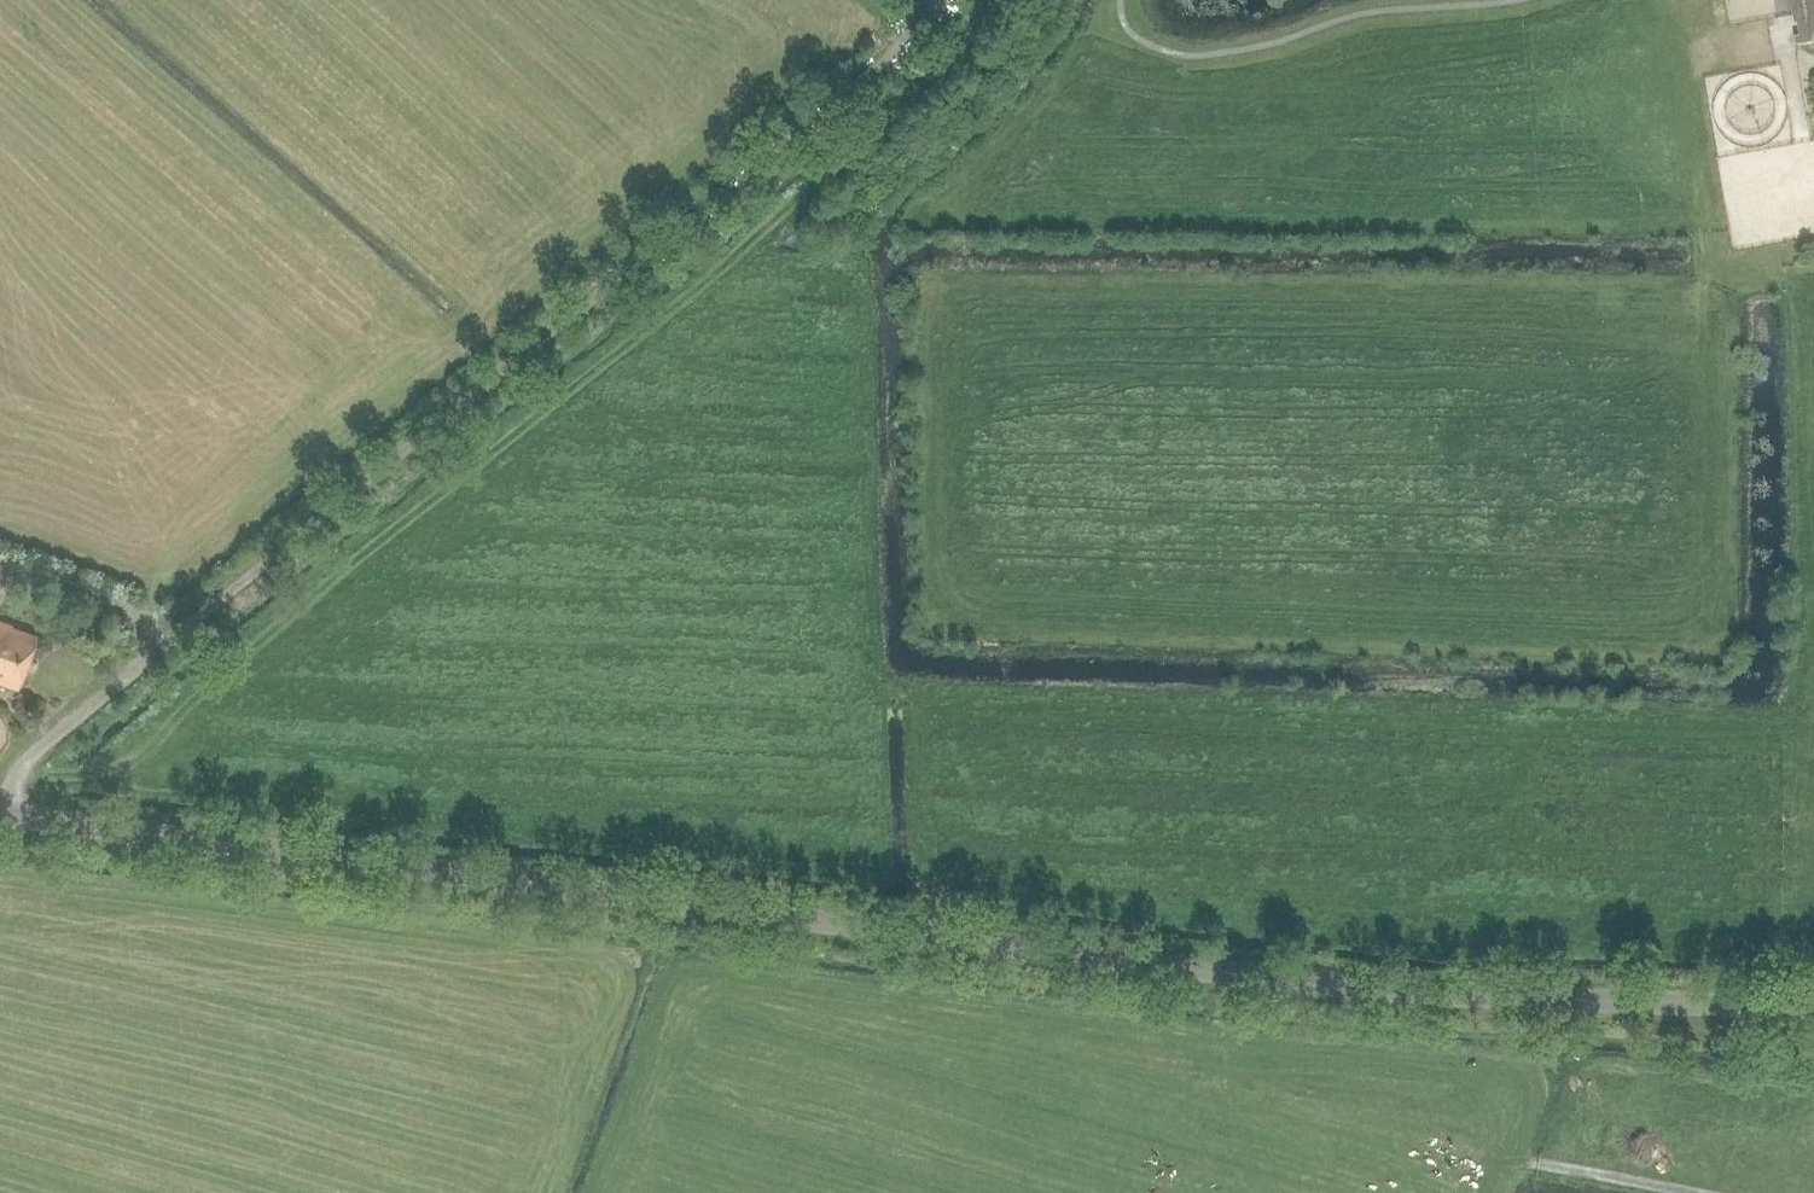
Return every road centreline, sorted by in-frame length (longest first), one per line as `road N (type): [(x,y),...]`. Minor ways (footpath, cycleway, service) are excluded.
road 1 (tertiary): [(1813,1007),(1403,994),(0,817)]

